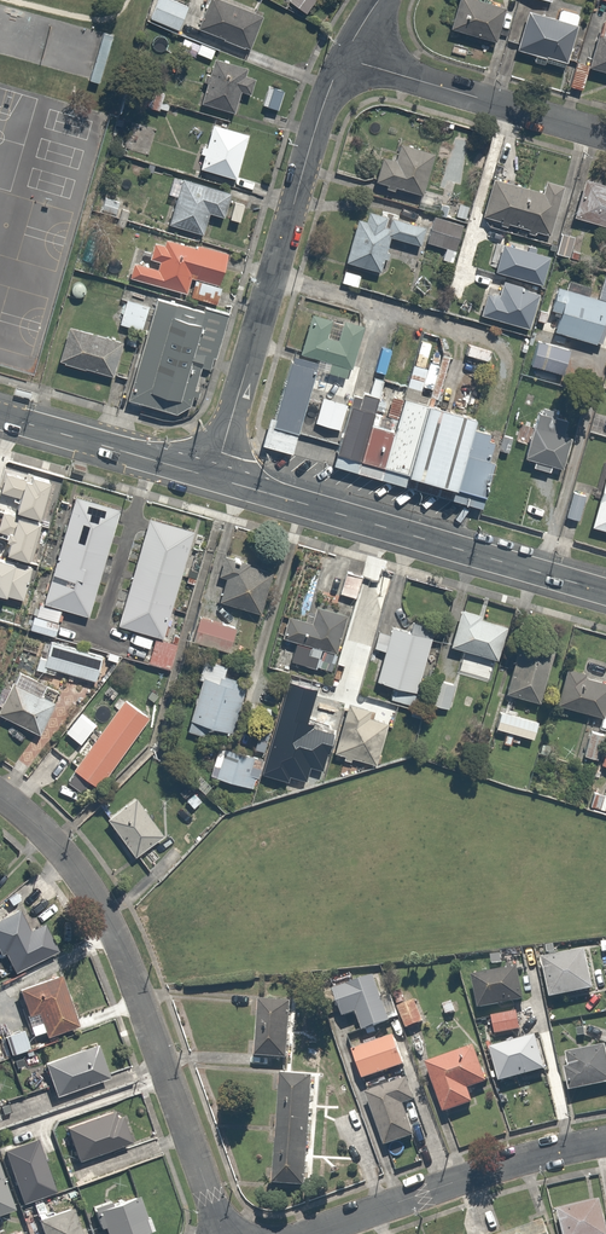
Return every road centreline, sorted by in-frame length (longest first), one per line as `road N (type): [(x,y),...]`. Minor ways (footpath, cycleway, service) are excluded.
road 1 (residential): [(0,796),(52,843),(104,916),(223,1233)]
road 2 (residential): [(214,479),(343,58)]
road 3 (tertiary): [(605,592),(214,479)]
road 4 (residential): [(309,1233),(497,1167),(605,1143)]
road 5 (residential): [(605,135),(343,58)]
road 6 (tertiary): [(214,479),(0,417)]

